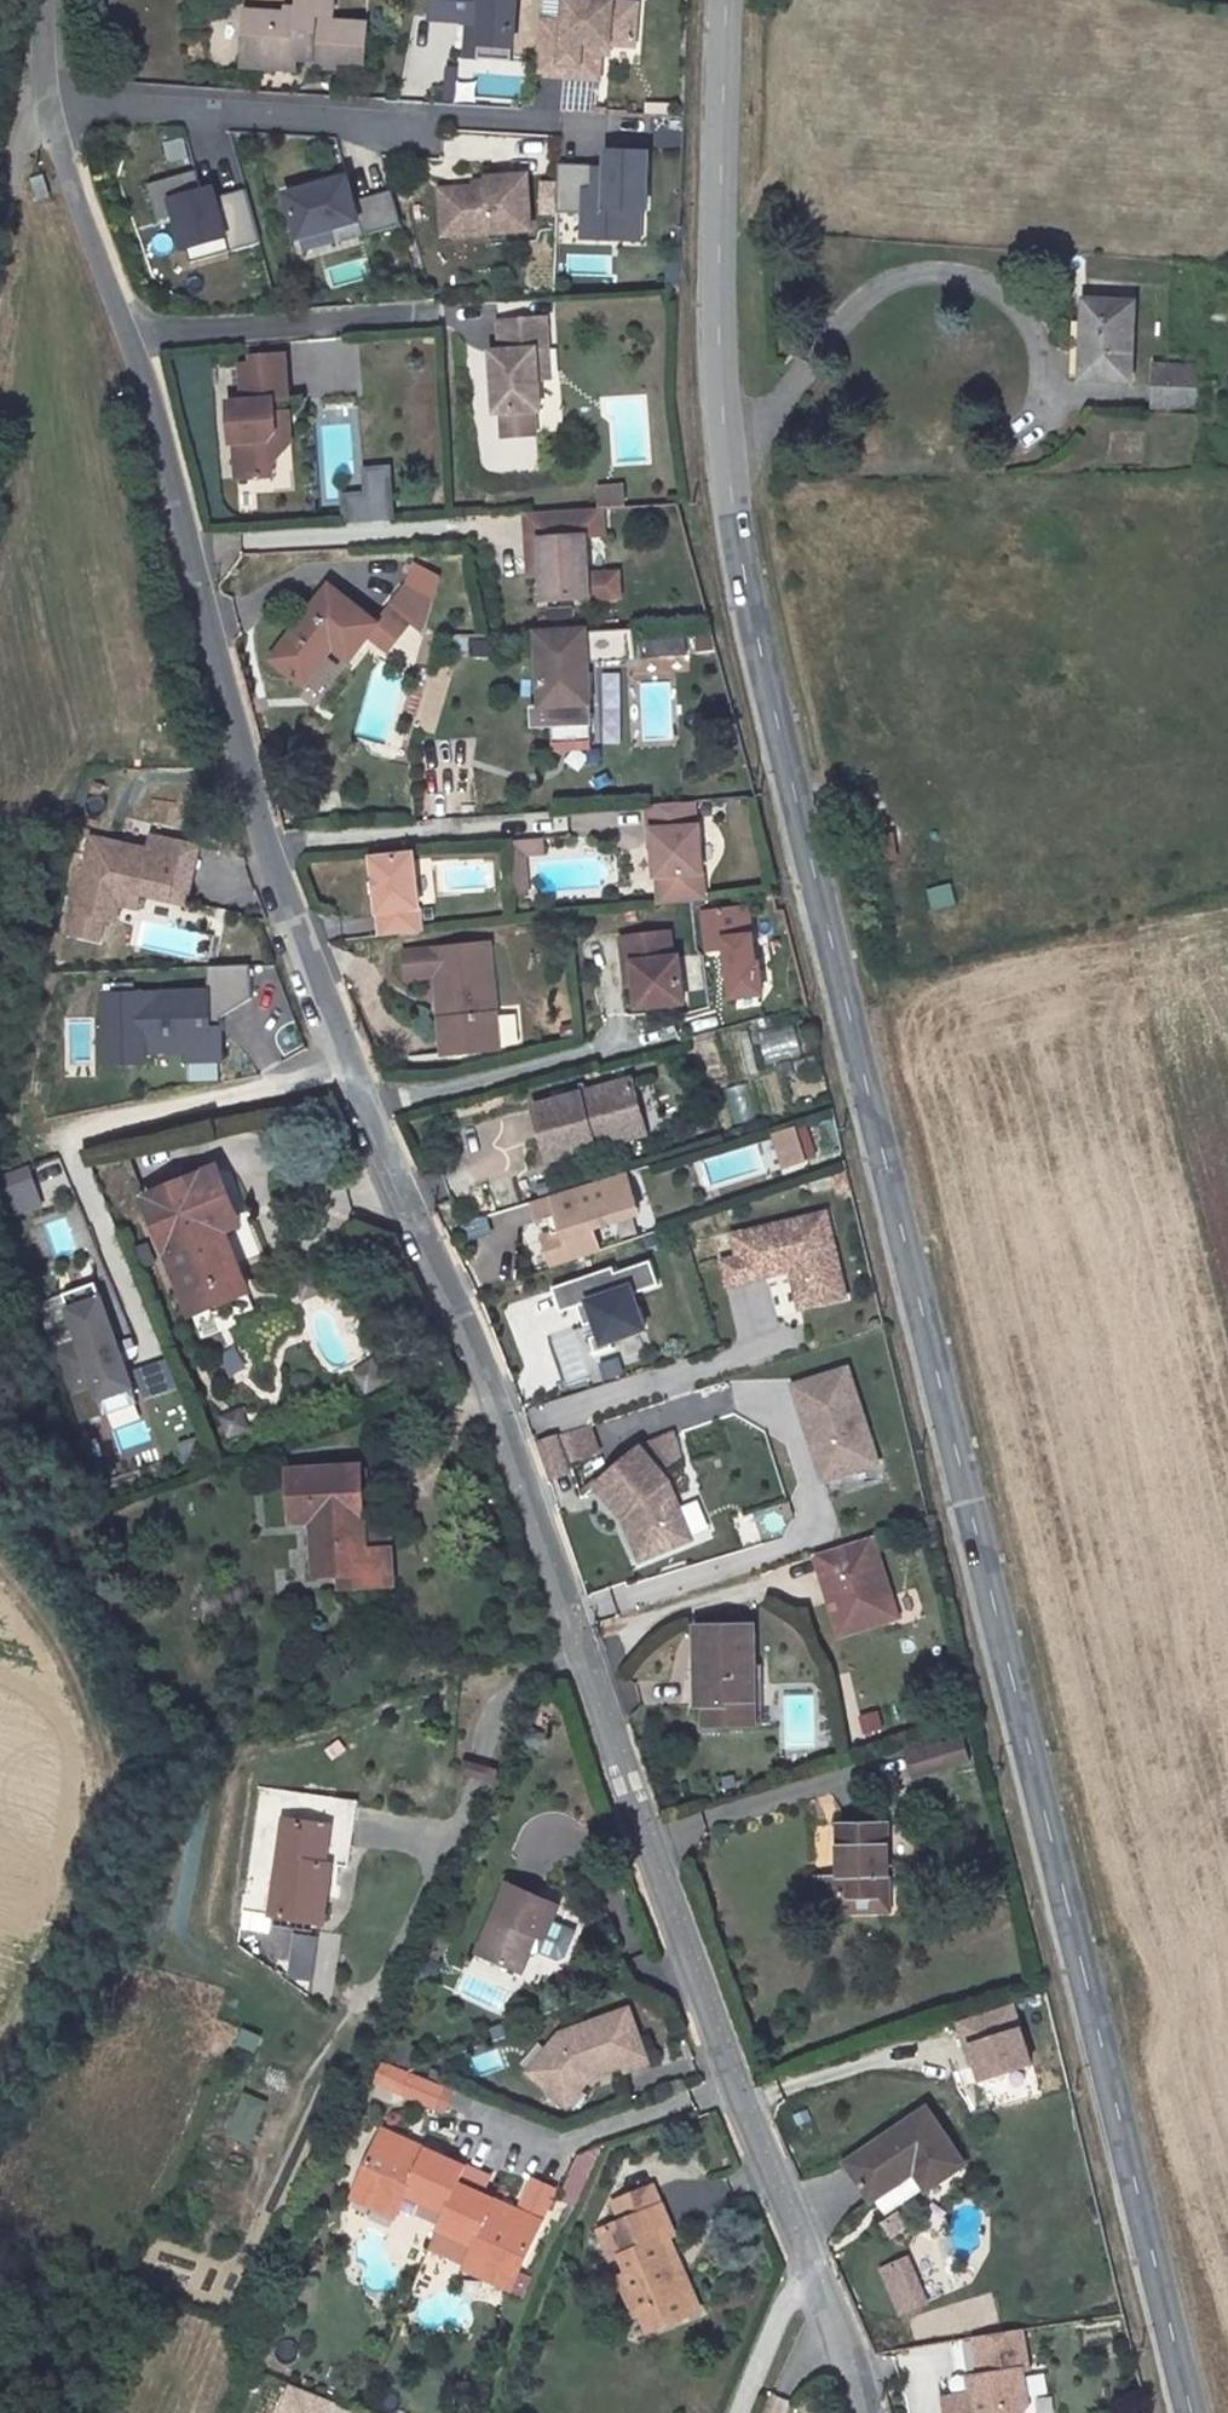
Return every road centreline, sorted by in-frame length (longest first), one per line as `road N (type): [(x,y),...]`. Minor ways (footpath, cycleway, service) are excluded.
road 1 (residential): [(46,0),(42,95),(200,590),(272,867),(504,1445),(875,2412)]
road 2 (secondary): [(1189,2412),(768,695),(726,459),(727,0)]

